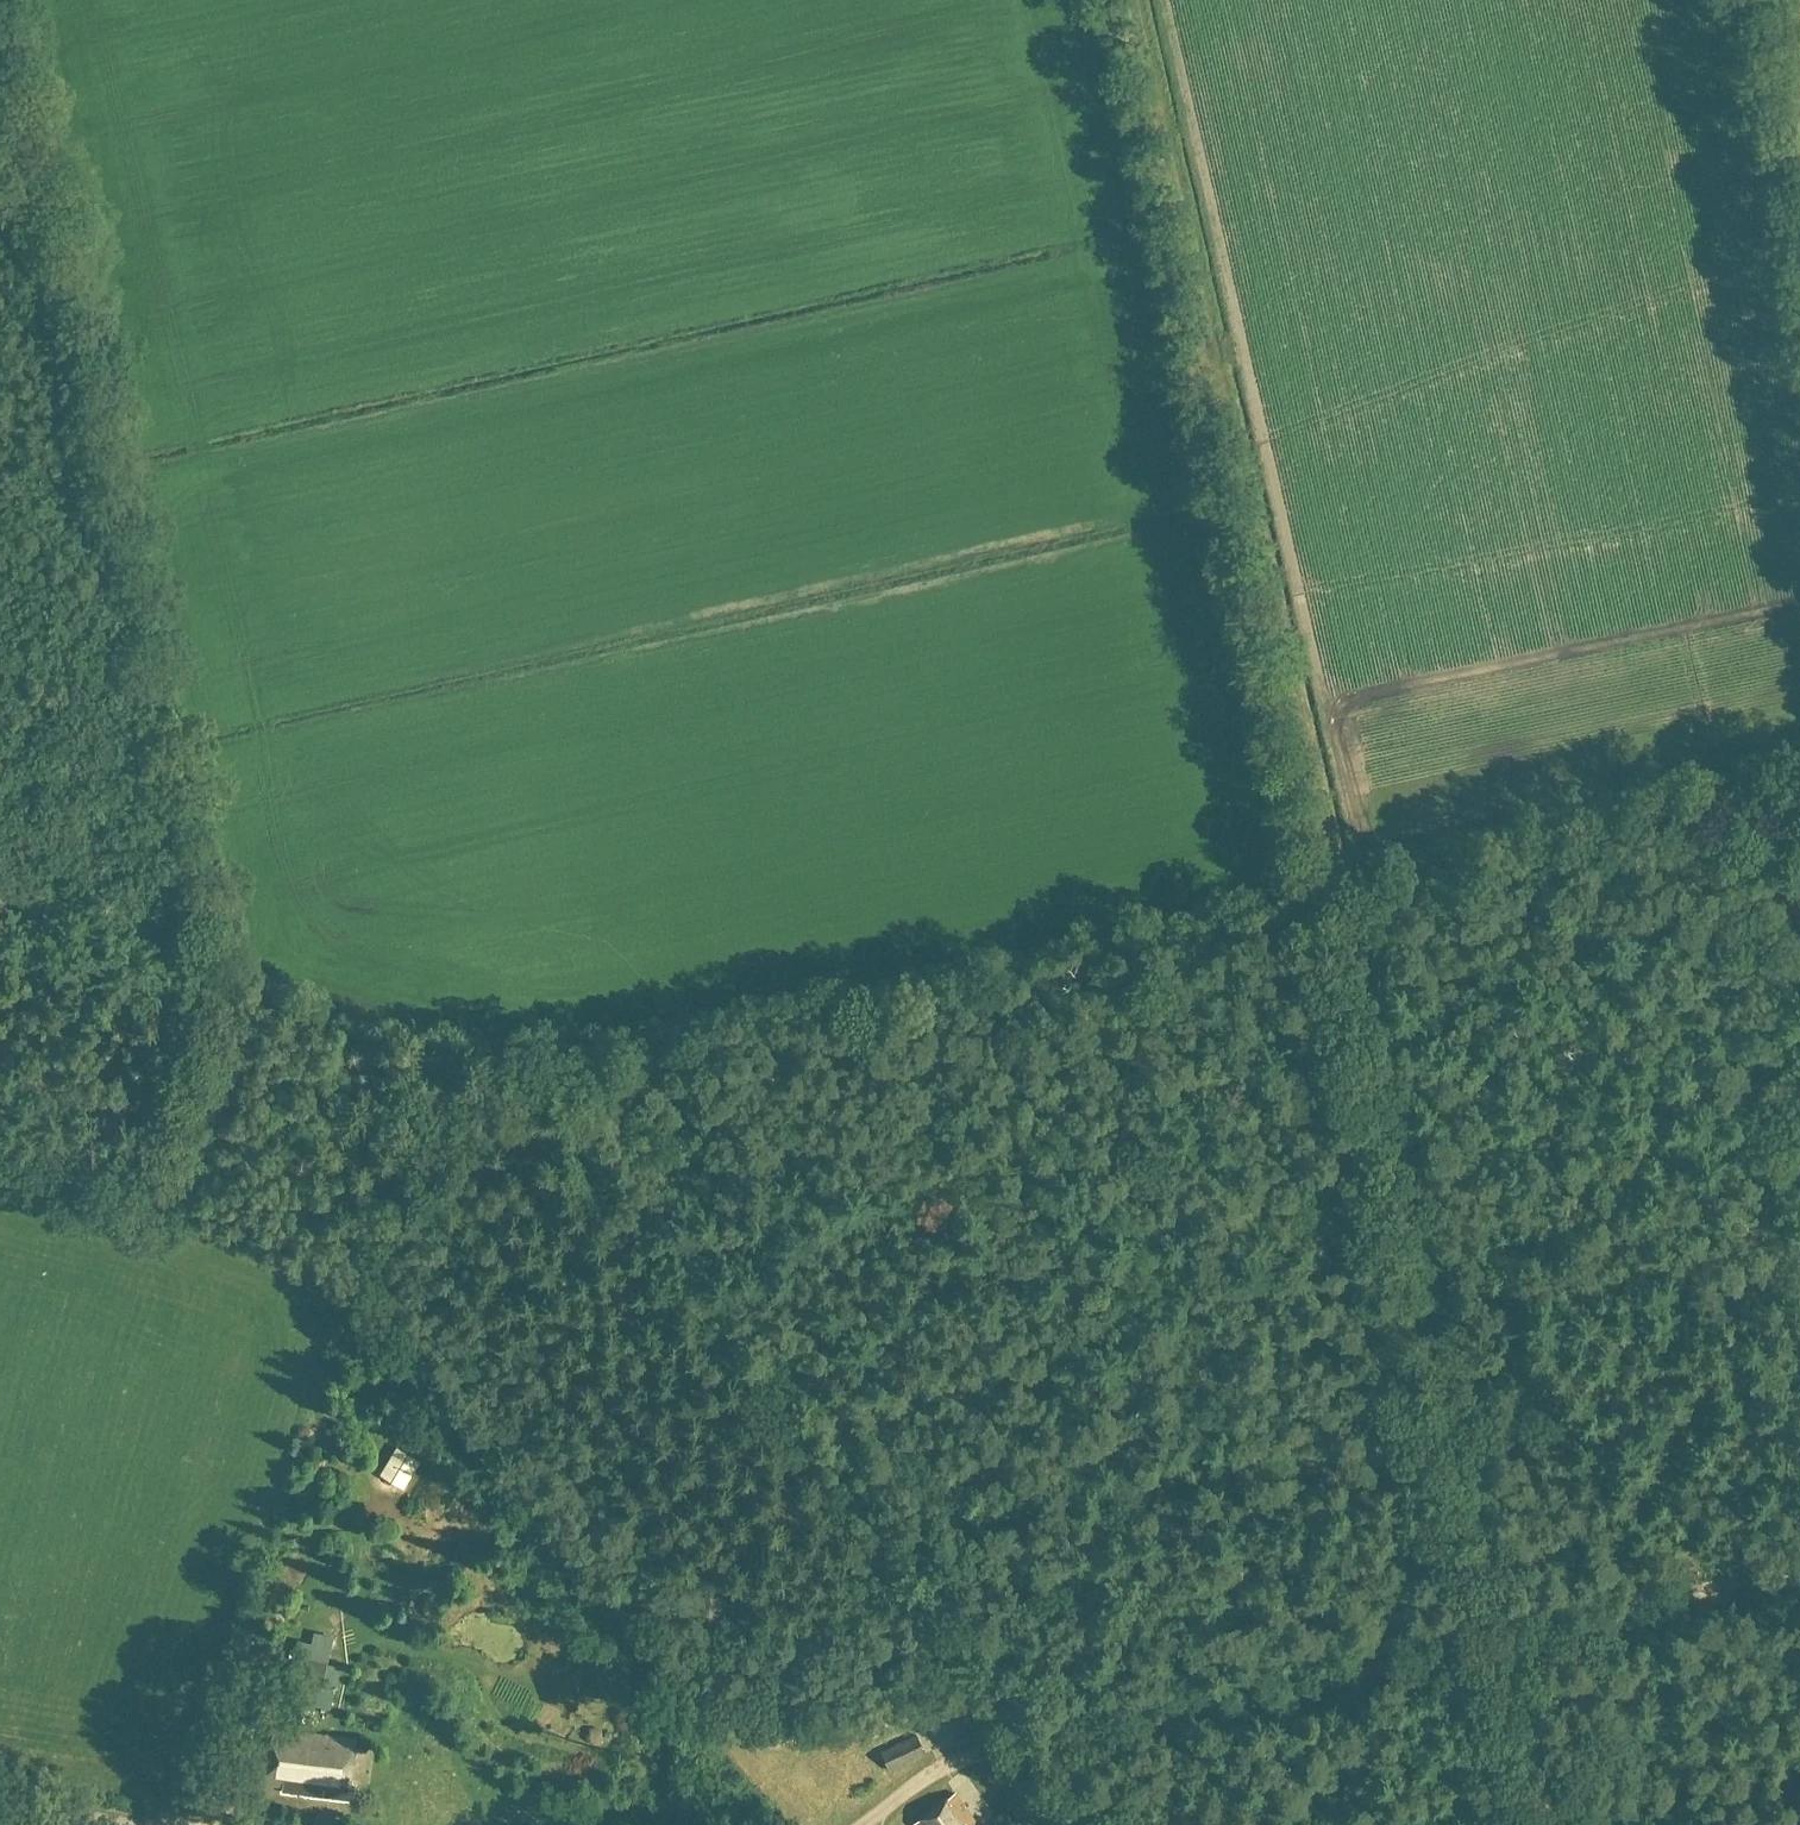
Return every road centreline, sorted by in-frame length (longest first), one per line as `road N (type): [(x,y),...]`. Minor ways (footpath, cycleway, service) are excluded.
road 1 (track): [(871,1824),(969,1759),(1799,1562)]
road 2 (track): [(1546,1824),(1501,1629)]

